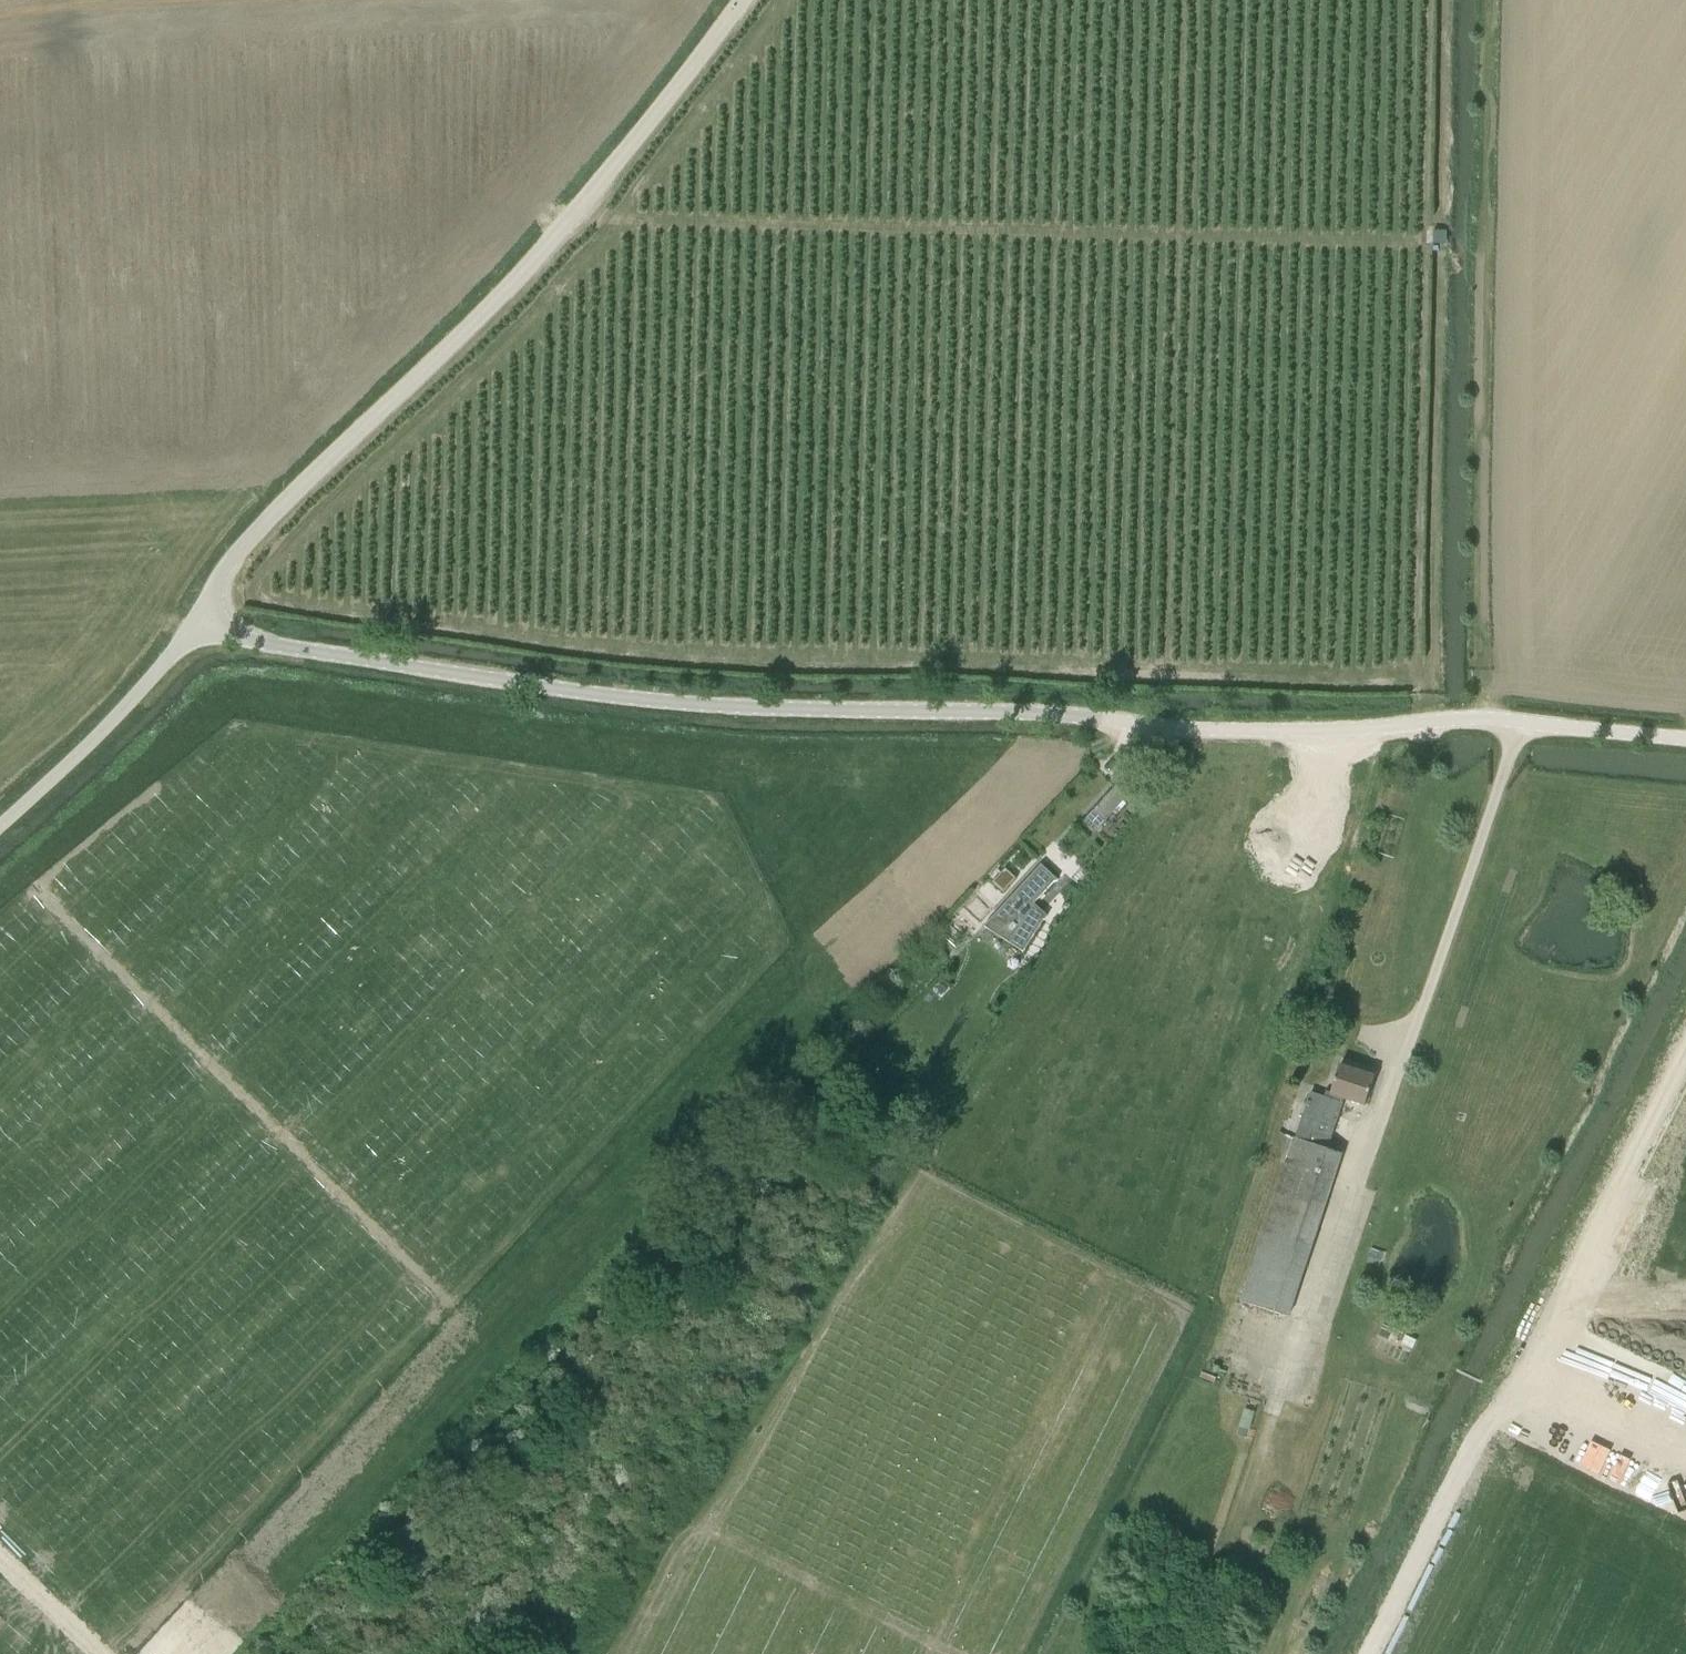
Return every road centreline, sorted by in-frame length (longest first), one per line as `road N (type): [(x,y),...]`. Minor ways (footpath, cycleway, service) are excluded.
road 1 (unclassified): [(1685,738),(1462,718),(1198,731),(1078,717),(697,705),(424,669),(191,625)]
road 2 (unclassified): [(191,625),(255,533),(473,323),(571,215),(740,0)]
road 3 (unclassified): [(0,825),(137,693),(191,625)]

